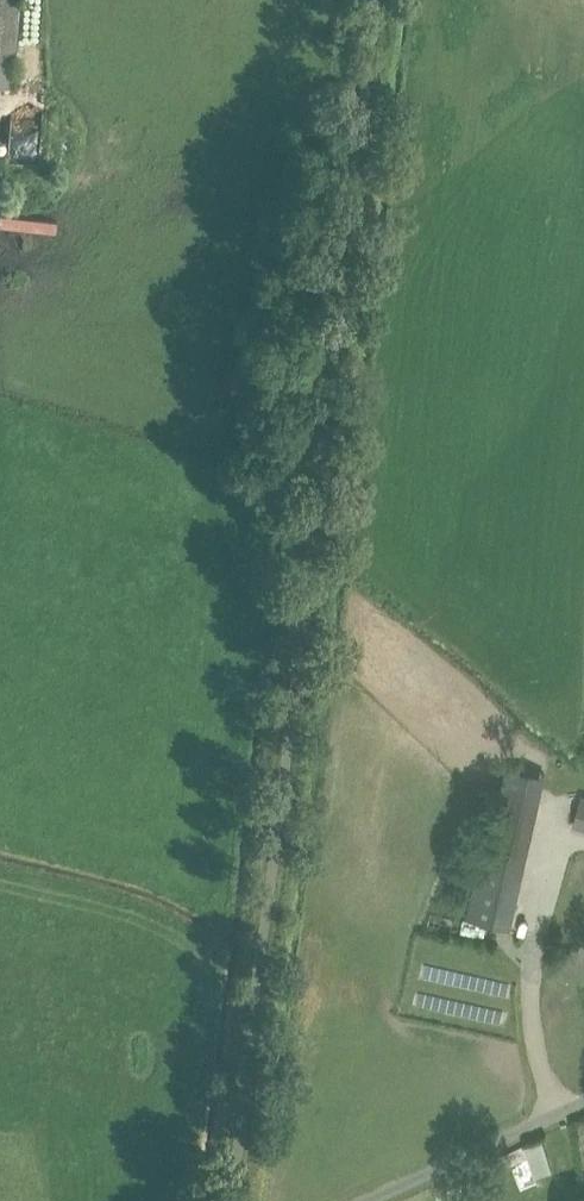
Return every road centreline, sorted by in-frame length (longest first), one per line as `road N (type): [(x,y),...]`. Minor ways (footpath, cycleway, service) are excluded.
road 1 (unclassified): [(367,1200),(583,1103)]

